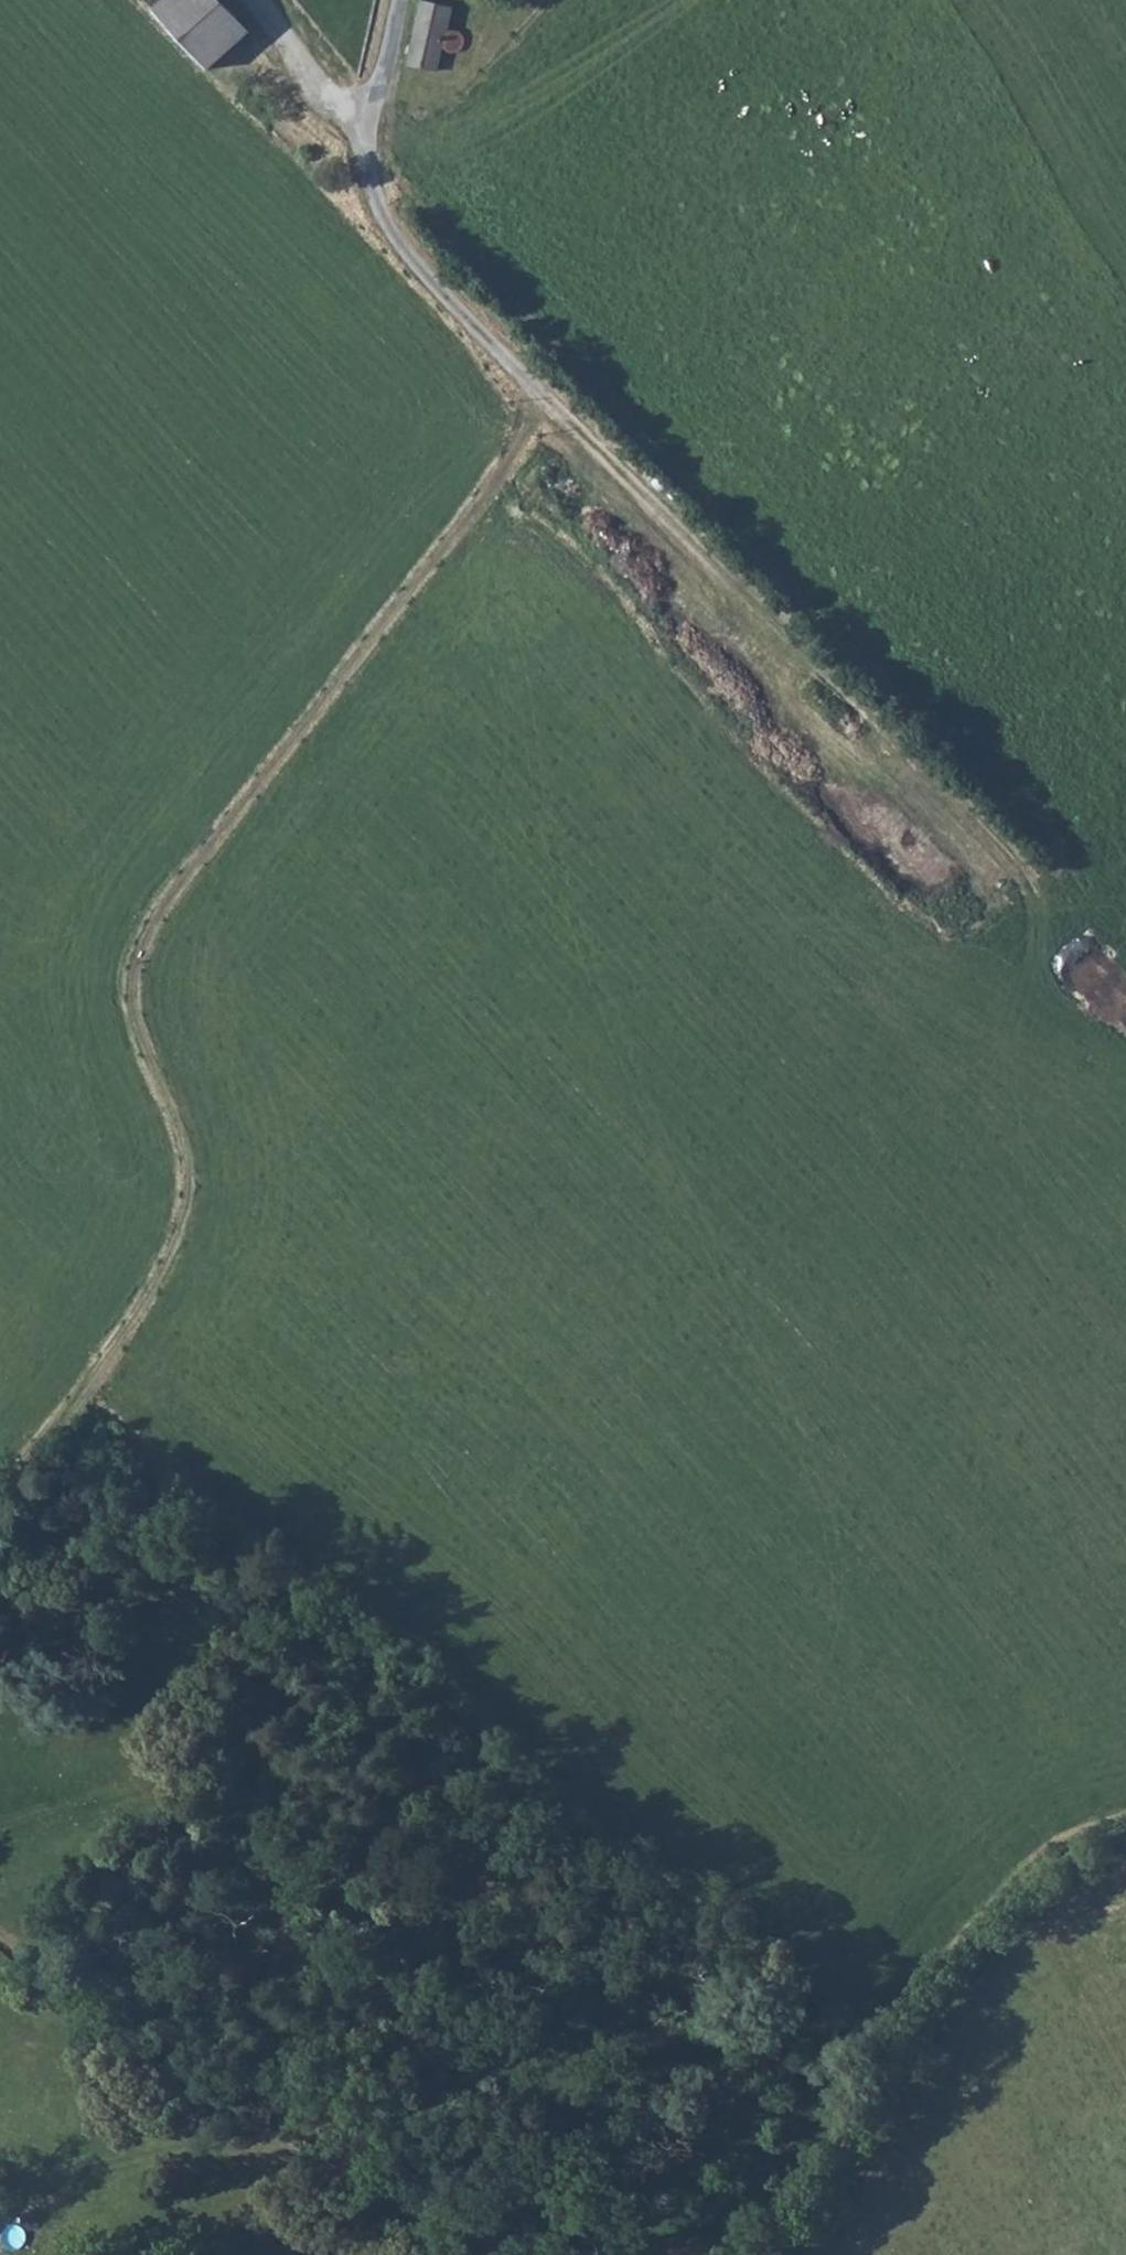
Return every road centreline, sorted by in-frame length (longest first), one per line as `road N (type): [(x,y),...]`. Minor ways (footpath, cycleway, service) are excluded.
road 1 (track): [(0,1496),(57,1442),(190,1228),(195,1160),(126,1011),(136,954),(171,898),(517,452),(536,391),(1033,891)]
road 2 (unclassified): [(396,0),(364,144),(380,217),(430,284),(536,391)]

